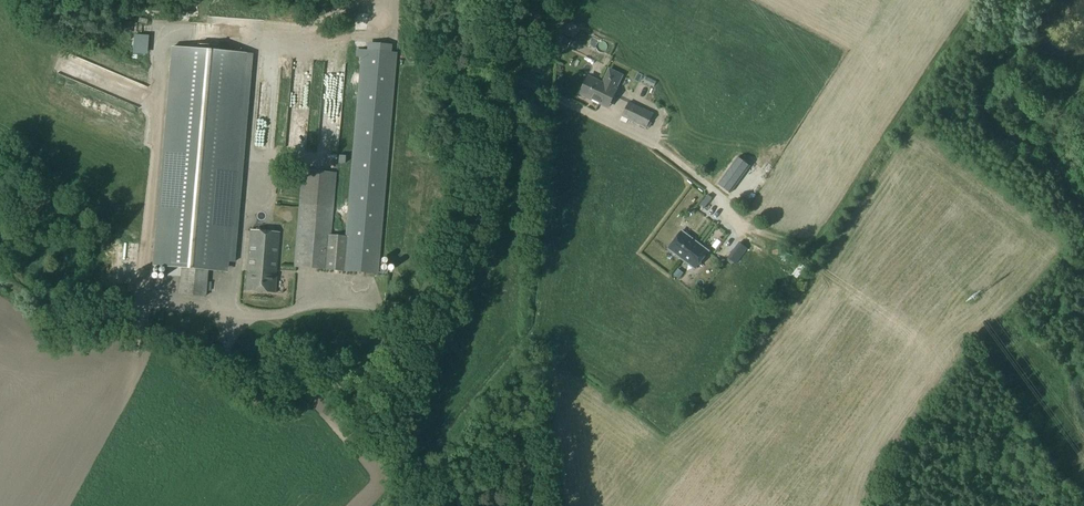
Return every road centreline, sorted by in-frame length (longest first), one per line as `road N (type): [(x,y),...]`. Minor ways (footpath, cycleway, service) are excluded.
road 1 (track): [(1083,217),(1035,151),(979,110),(978,94),(992,70),(966,37),(939,60),(809,253),(747,228),(705,185)]
road 2 (unclassified): [(484,68),(478,141),(418,306),(292,322),(233,314)]
road 3 (track): [(905,505),(951,425),(1083,272)]
road 4 (track): [(418,306),(375,438),(430,505)]
road 5 (unclassified): [(484,68),(646,141)]
road 6 (track): [(292,322),(292,338),(375,438)]

